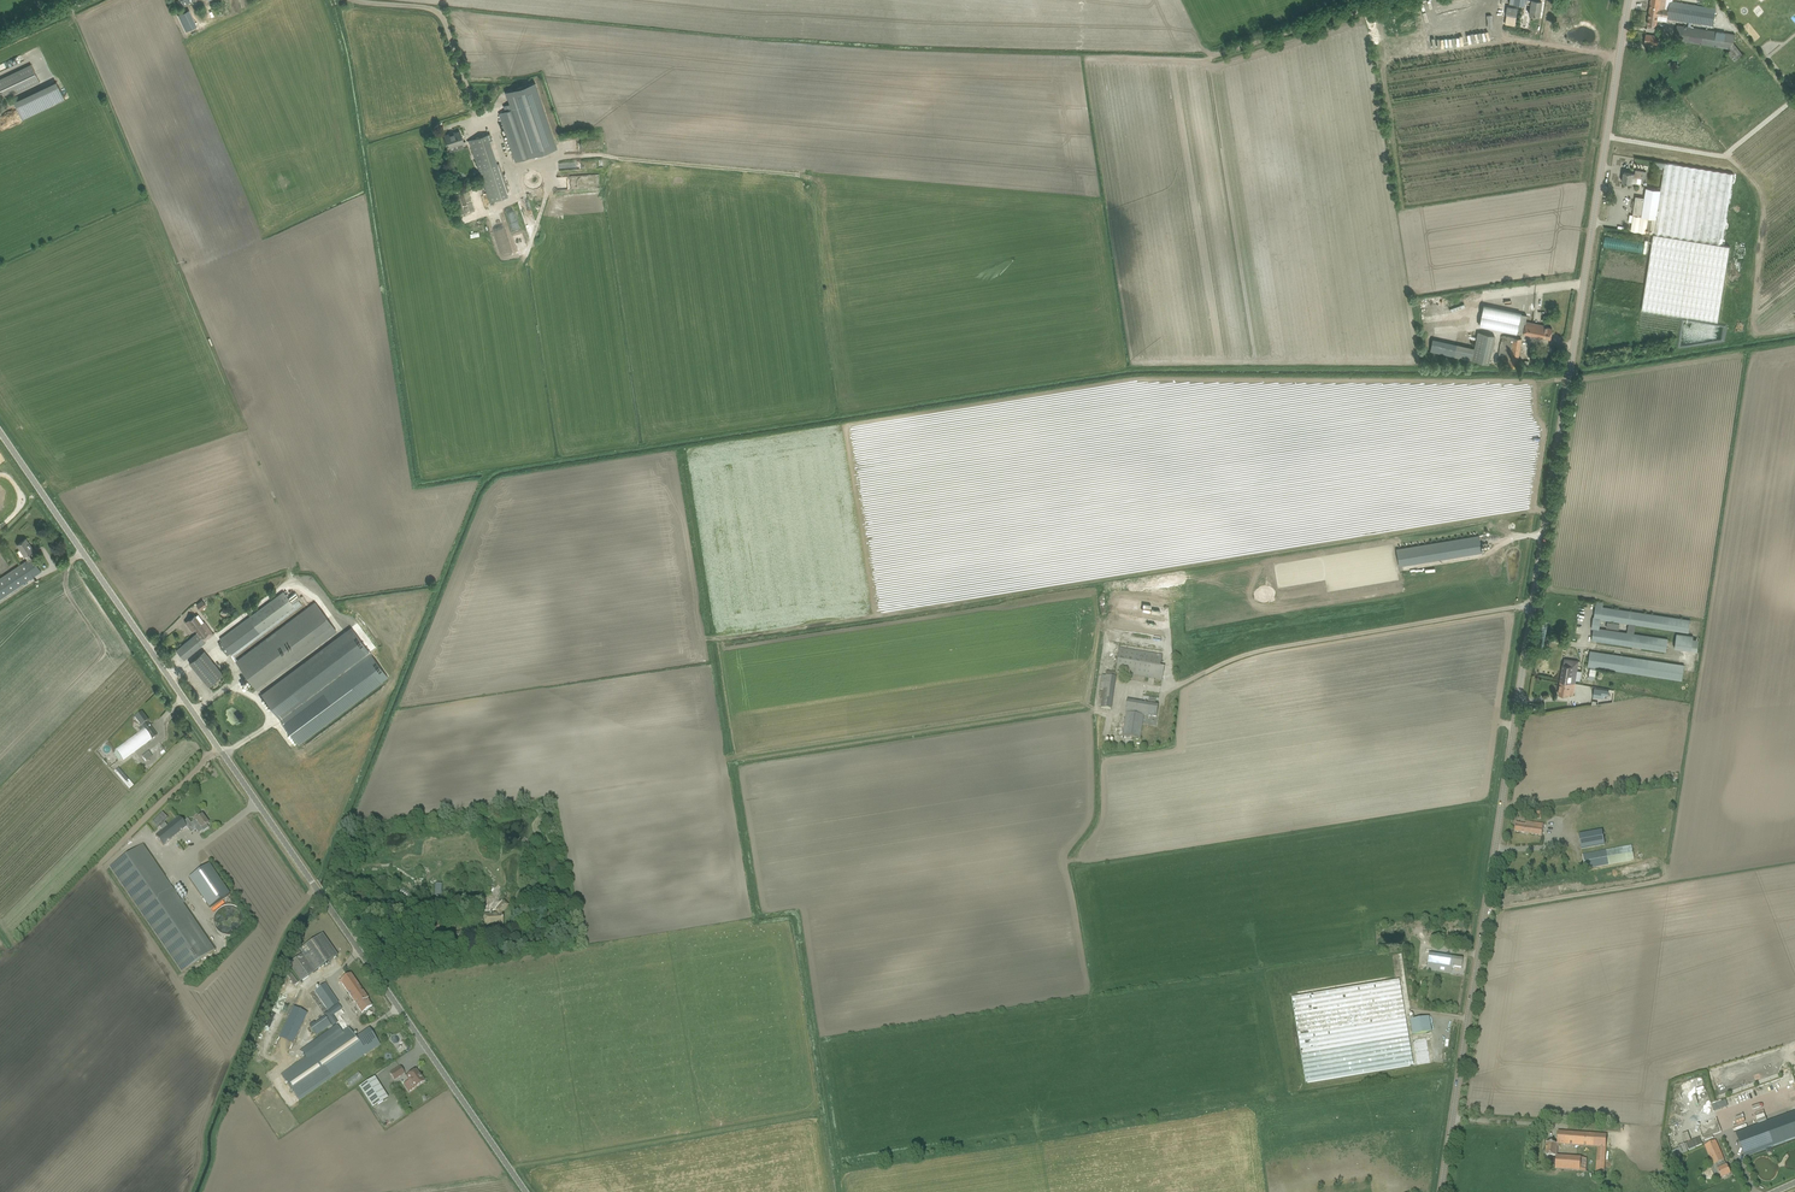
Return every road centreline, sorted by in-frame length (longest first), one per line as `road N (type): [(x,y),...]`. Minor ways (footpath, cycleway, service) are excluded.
road 1 (tertiary): [(1440,1191),(1629,0)]
road 2 (unclassified): [(524,1191),(0,429)]
road 3 (track): [(1548,513),(715,641)]
road 4 (track): [(488,473),(316,888)]
road 5 (track): [(738,759),(1080,706),(1116,717)]
road 6 (track): [(799,174),(576,156),(510,168),(491,119),(477,116)]
road 7 (track): [(1405,0),(1224,53),(1083,55)]
road 8 (track): [(1091,998),(1065,855),(1092,814),(1093,709)]
road 9 (track): [(1794,333),(1570,369)]
road 10 (track): [(1607,136),(1723,156),(1793,100)]
road 11 (track): [(1485,908),(1659,880),(1665,870)]

